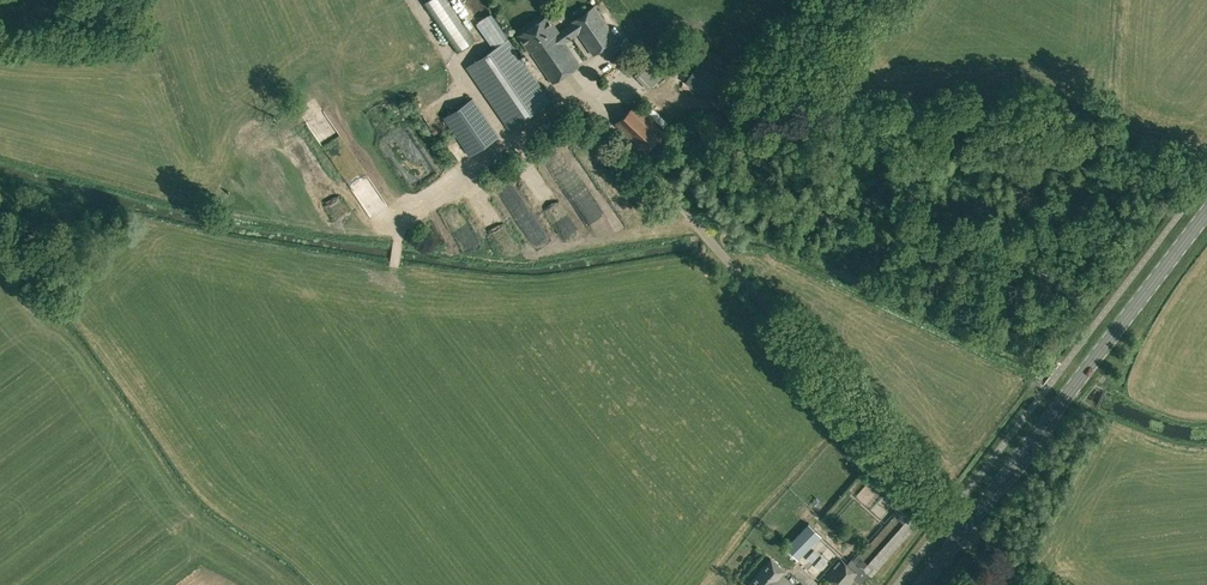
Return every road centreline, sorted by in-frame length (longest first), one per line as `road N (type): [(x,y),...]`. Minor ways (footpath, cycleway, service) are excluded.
road 1 (track): [(610,240),(547,250),(506,185),(470,176),(372,222),(270,214),(225,132)]
road 2 (track): [(694,229),(769,171),(804,109),(945,95),(1104,133)]
road 3 (unclassified): [(964,531),(694,229)]
road 4 (secondary): [(964,531),(1206,214)]
road 5 (track): [(507,138),(411,0)]
road 6 (track): [(804,109),(882,0)]
road 7 (track): [(402,212),(337,96)]

